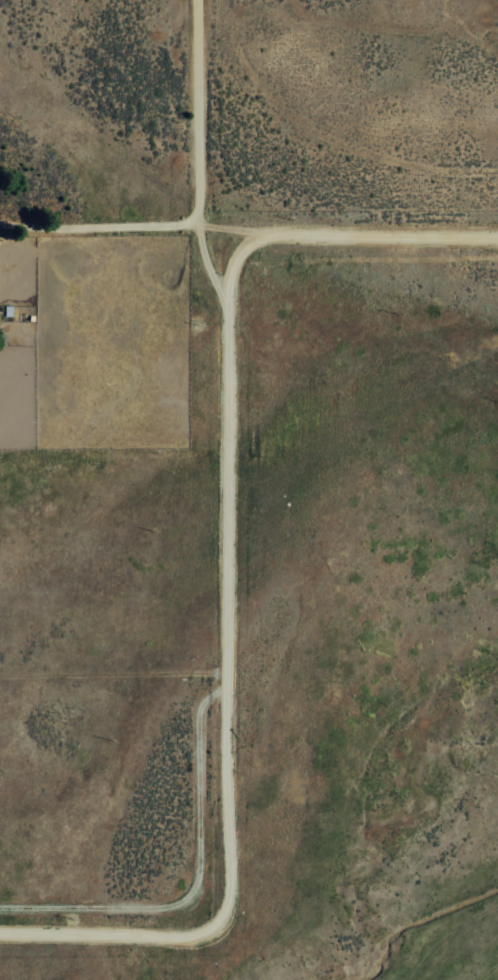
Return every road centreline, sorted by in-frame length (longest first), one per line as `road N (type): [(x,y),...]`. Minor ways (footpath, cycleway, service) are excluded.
road 1 (residential): [(211,926),(222,903),(225,847),(222,273),(236,243),(253,234),(194,214),(194,0)]
road 2 (residential): [(497,234),(253,234)]
road 3 (residential): [(0,934),(211,926)]

